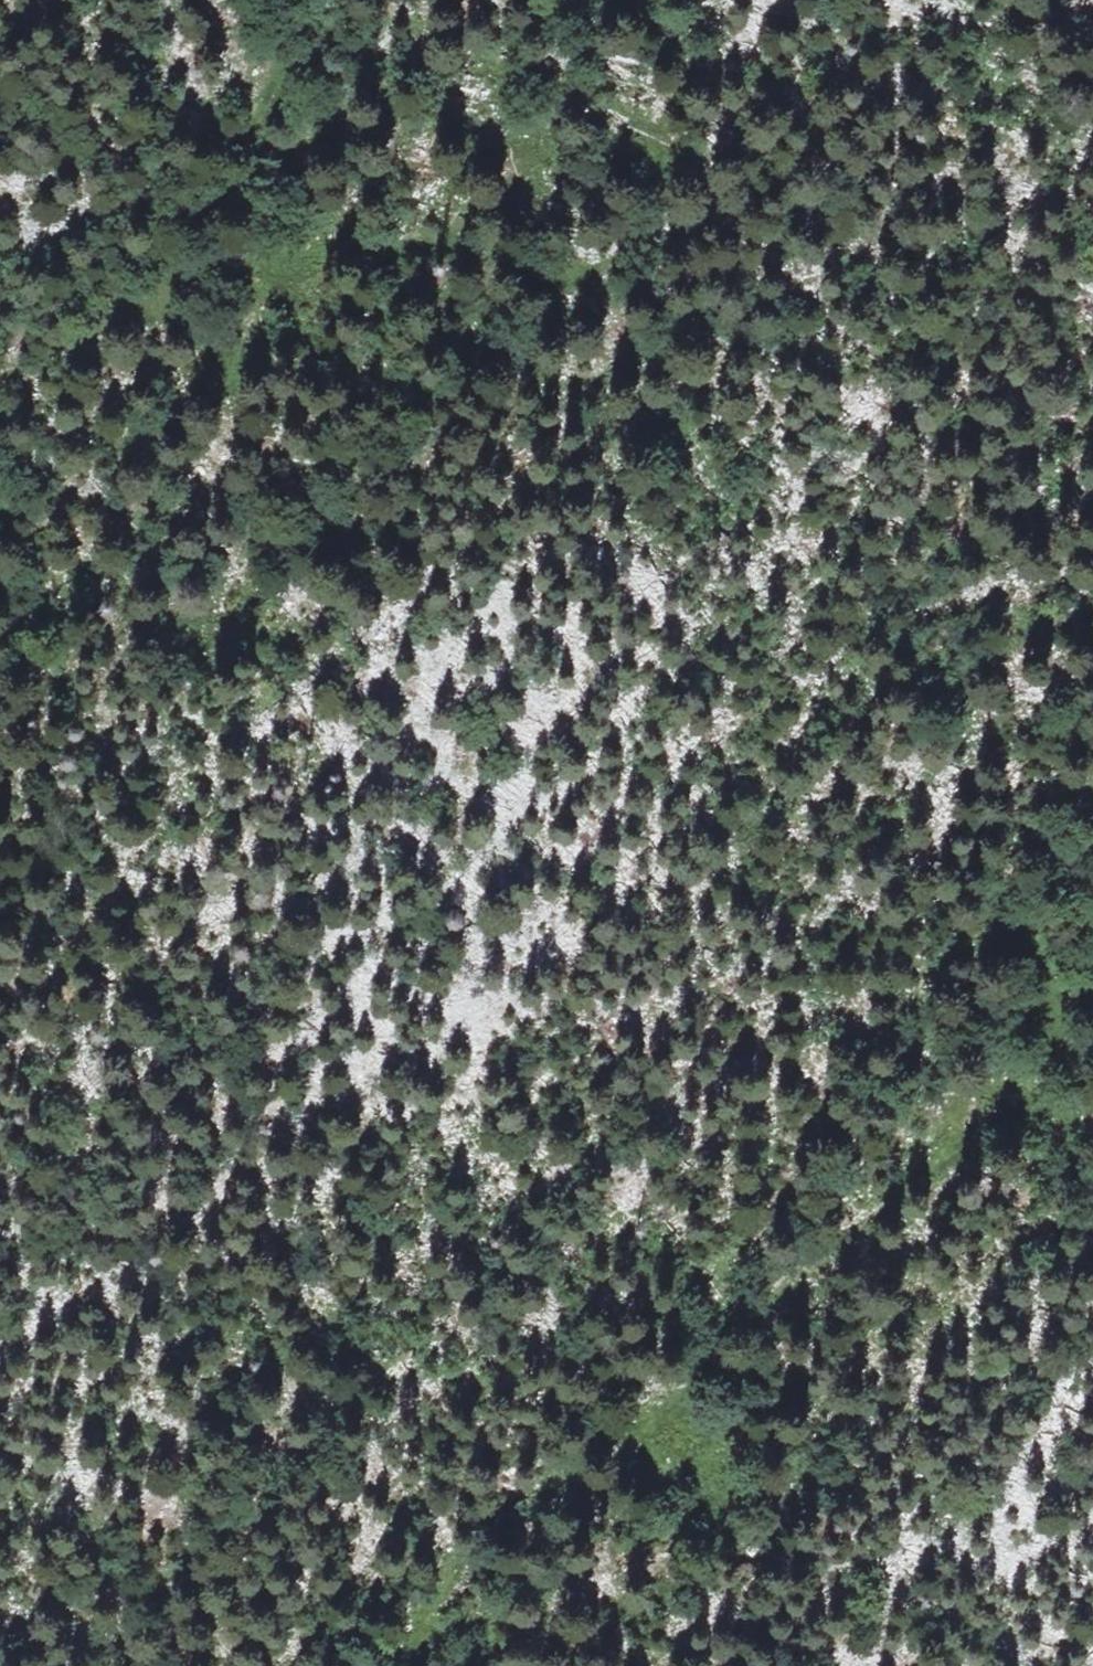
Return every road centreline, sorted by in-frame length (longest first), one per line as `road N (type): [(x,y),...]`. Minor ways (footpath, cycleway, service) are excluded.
road 1 (track): [(0,363),(255,146),(362,0)]

